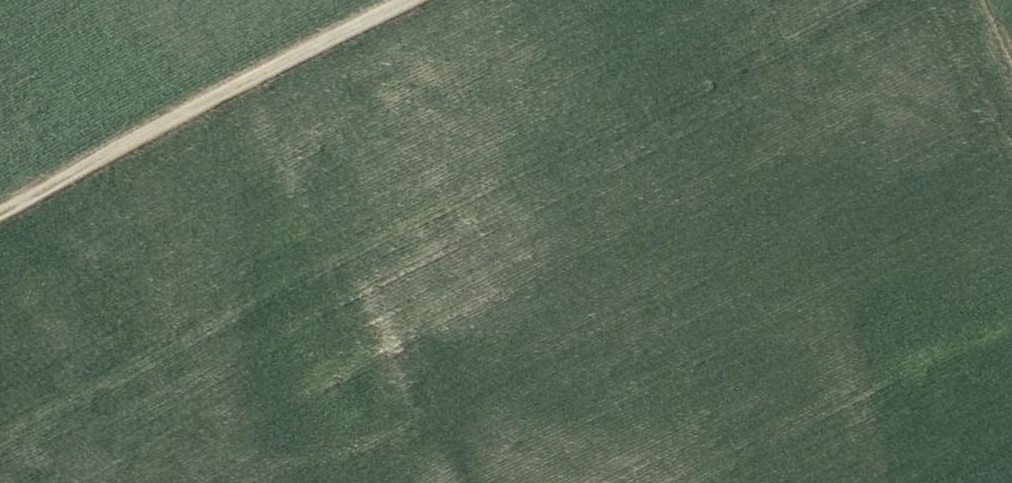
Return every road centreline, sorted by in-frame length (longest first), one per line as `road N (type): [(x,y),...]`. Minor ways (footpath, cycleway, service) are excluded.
road 1 (track): [(0,192),(381,0)]

